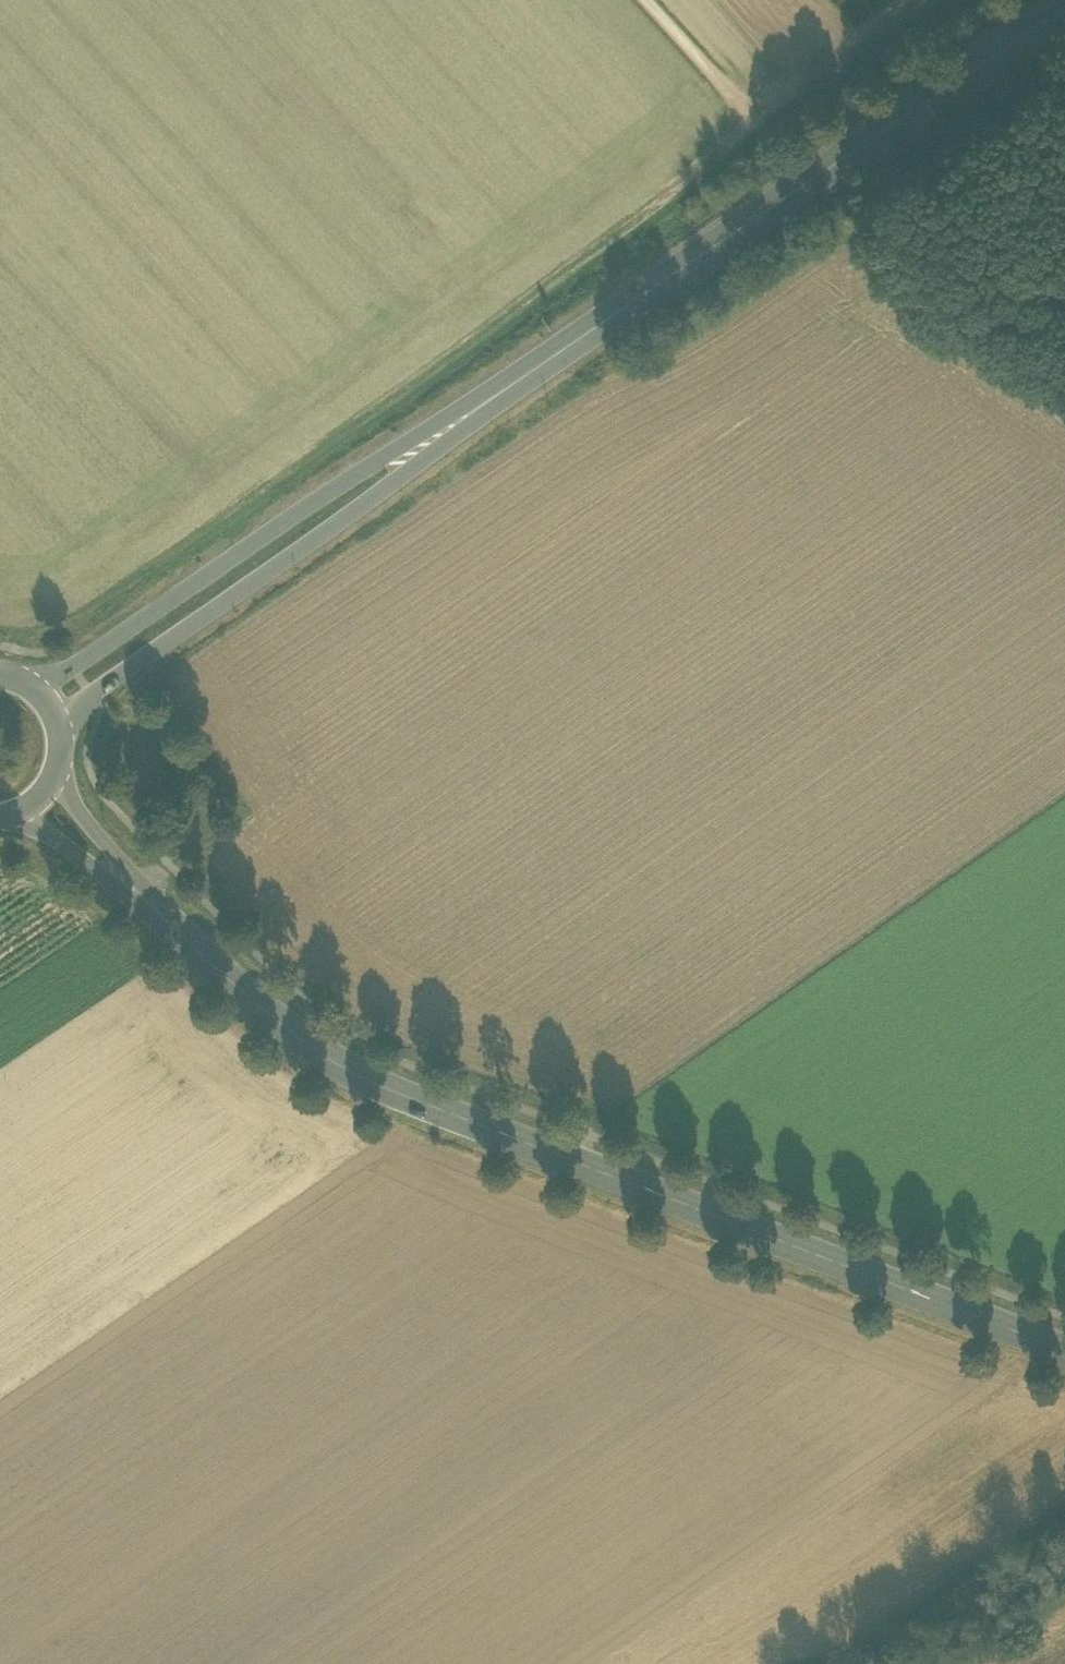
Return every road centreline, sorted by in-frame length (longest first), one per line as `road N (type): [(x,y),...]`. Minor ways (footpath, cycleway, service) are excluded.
road 1 (secondary): [(140,896),(323,1055),(395,1092),(1064,1348)]
road 2 (motorway): [(1064,2),(499,392)]
road 3 (motorway): [(61,727),(91,694),(356,512),(499,392)]
road 4 (motorway): [(499,392),(332,488),(70,665),(30,681)]
road 5 (track): [(1064,364),(866,218),(1064,89)]
road 6 (track): [(640,0),(746,118)]
road 7 (secondary): [(140,896),(59,767)]
road 8 (secondary): [(13,814),(140,896)]

